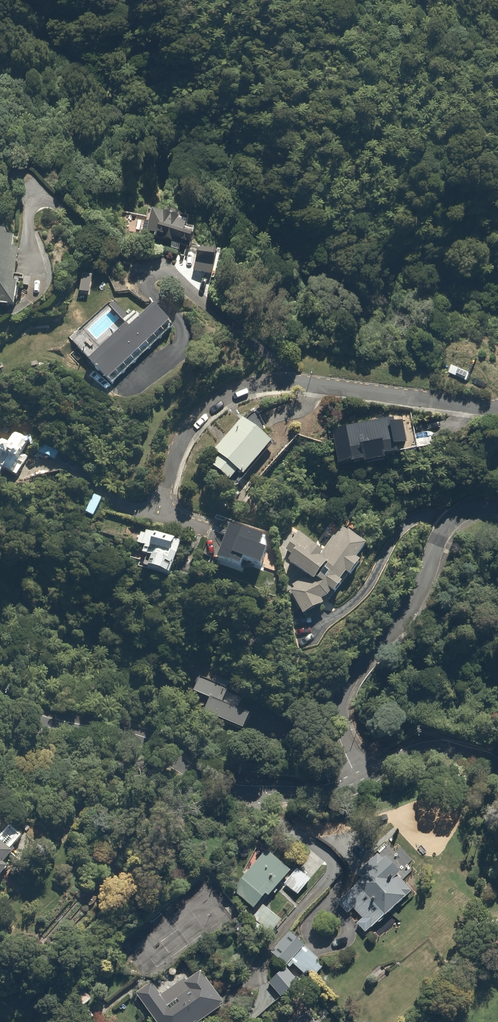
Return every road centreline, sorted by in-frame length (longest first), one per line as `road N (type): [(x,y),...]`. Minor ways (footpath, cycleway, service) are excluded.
road 1 (residential): [(497,408),(248,386),(183,433),(156,516)]
road 2 (residential): [(0,696),(37,719),(140,742),(209,777),(280,798),(321,799),(366,770)]
road 3 (residential): [(366,770),(340,722),(342,689),(414,604),(456,516),(497,507)]
road 4 (residential): [(366,770),(454,752),(497,773)]

